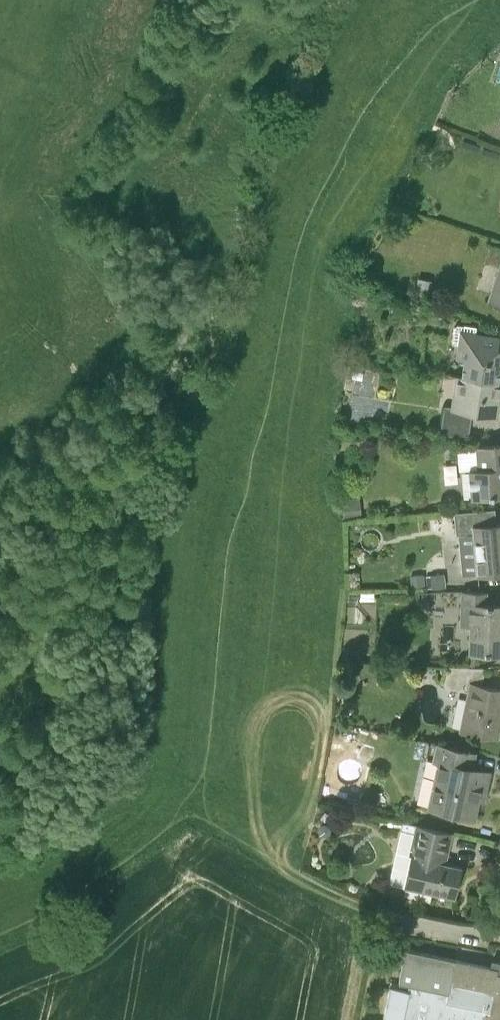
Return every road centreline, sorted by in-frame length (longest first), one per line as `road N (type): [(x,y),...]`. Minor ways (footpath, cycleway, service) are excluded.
road 1 (residential): [(499,894),(490,928),(476,933),(376,911)]

